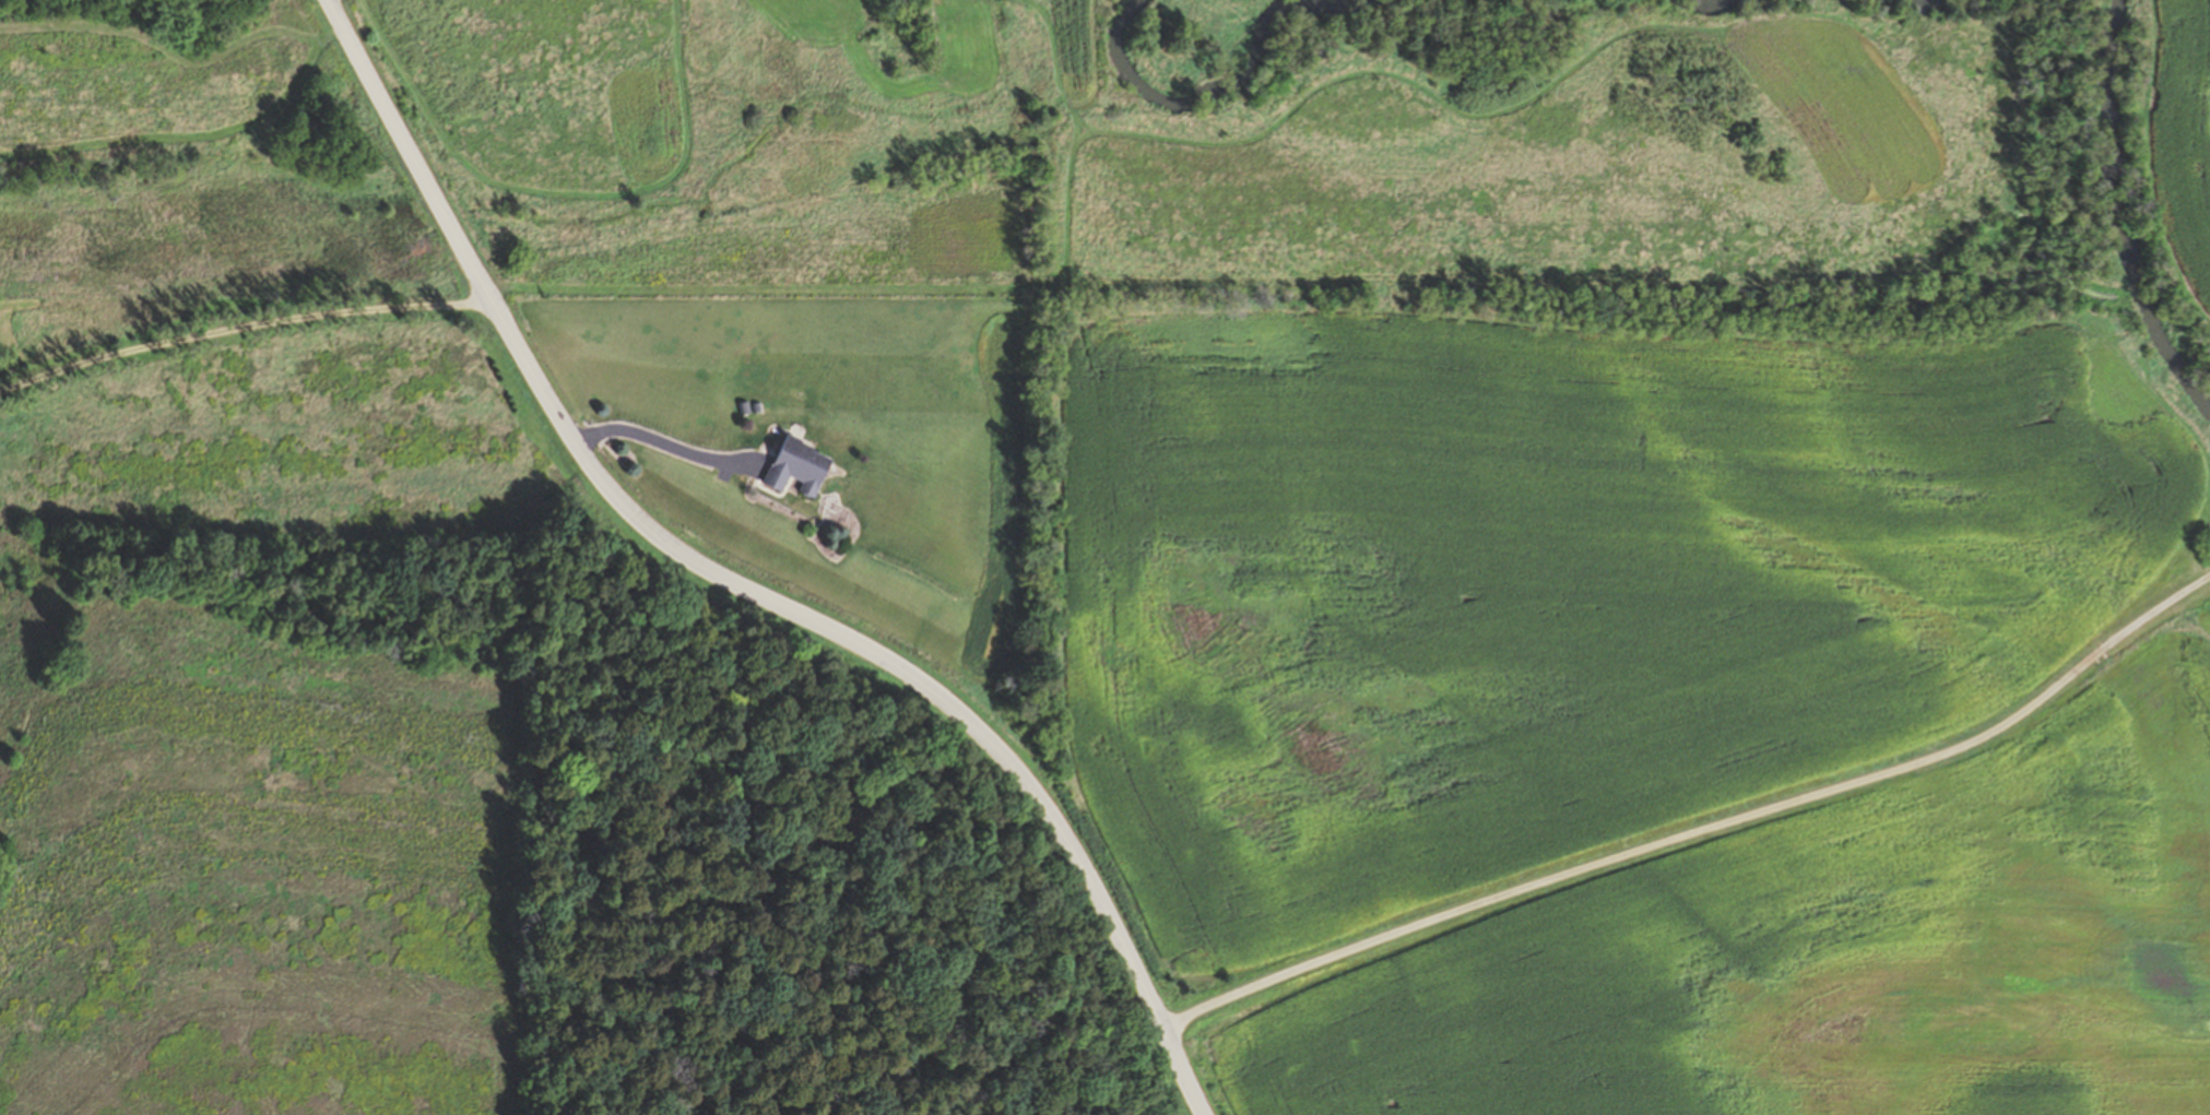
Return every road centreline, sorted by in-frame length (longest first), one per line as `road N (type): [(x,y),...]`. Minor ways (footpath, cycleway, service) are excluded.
road 1 (secondary): [(1206,1114),(1106,916),(1002,760),(885,662),(699,566),(608,487),(523,358),(330,0)]

